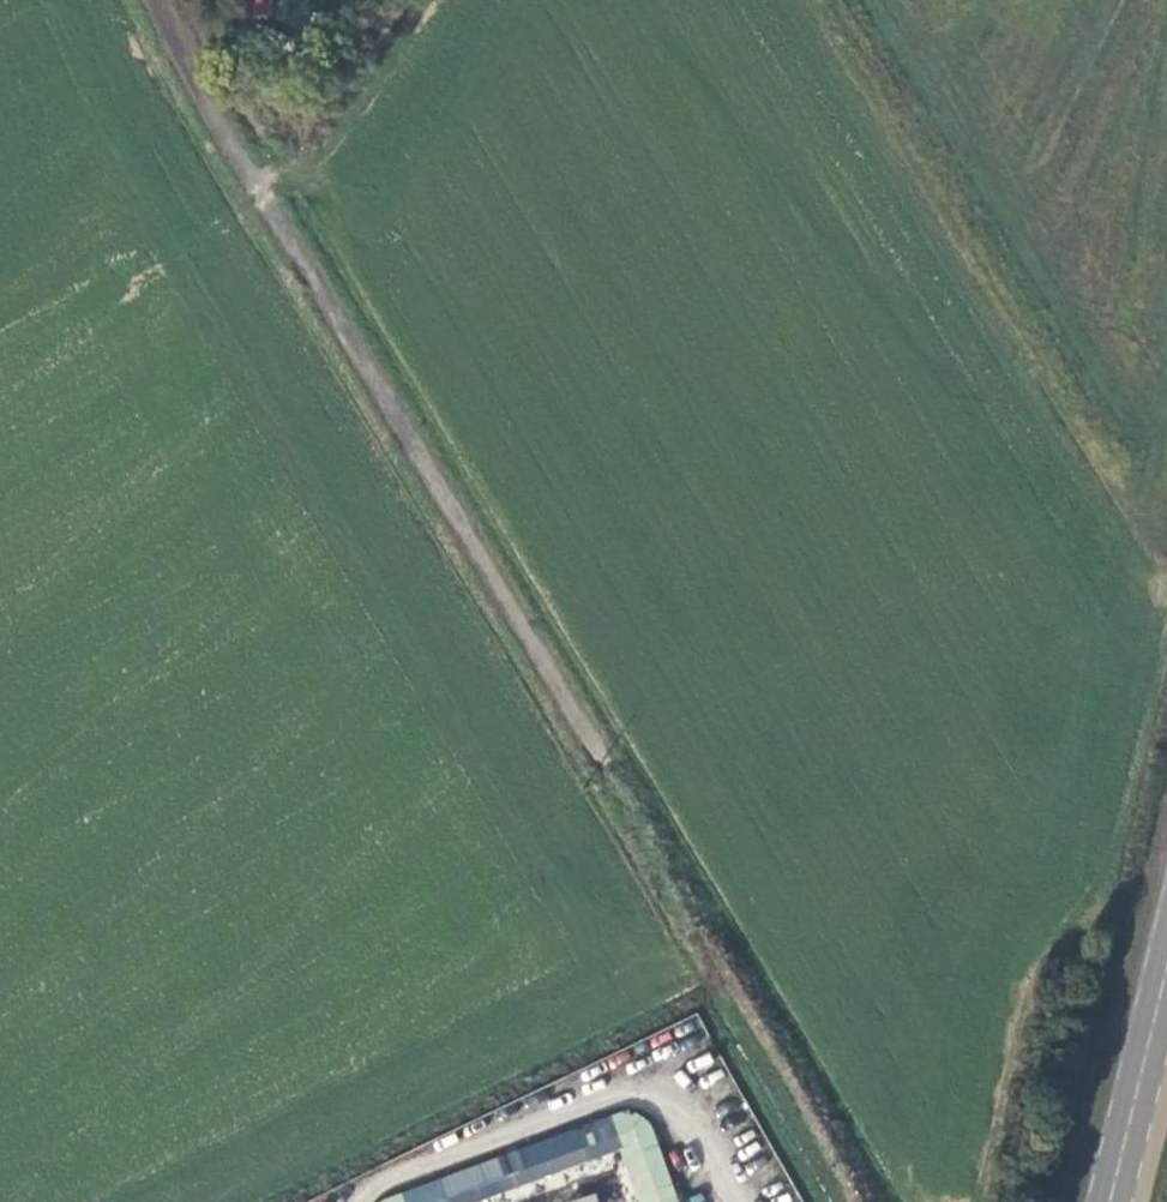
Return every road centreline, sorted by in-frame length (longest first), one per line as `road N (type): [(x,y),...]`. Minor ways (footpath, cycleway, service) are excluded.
road 1 (track): [(164,0),(181,43),(870,1201)]
road 2 (primary): [(1166,958),(1107,1201)]

